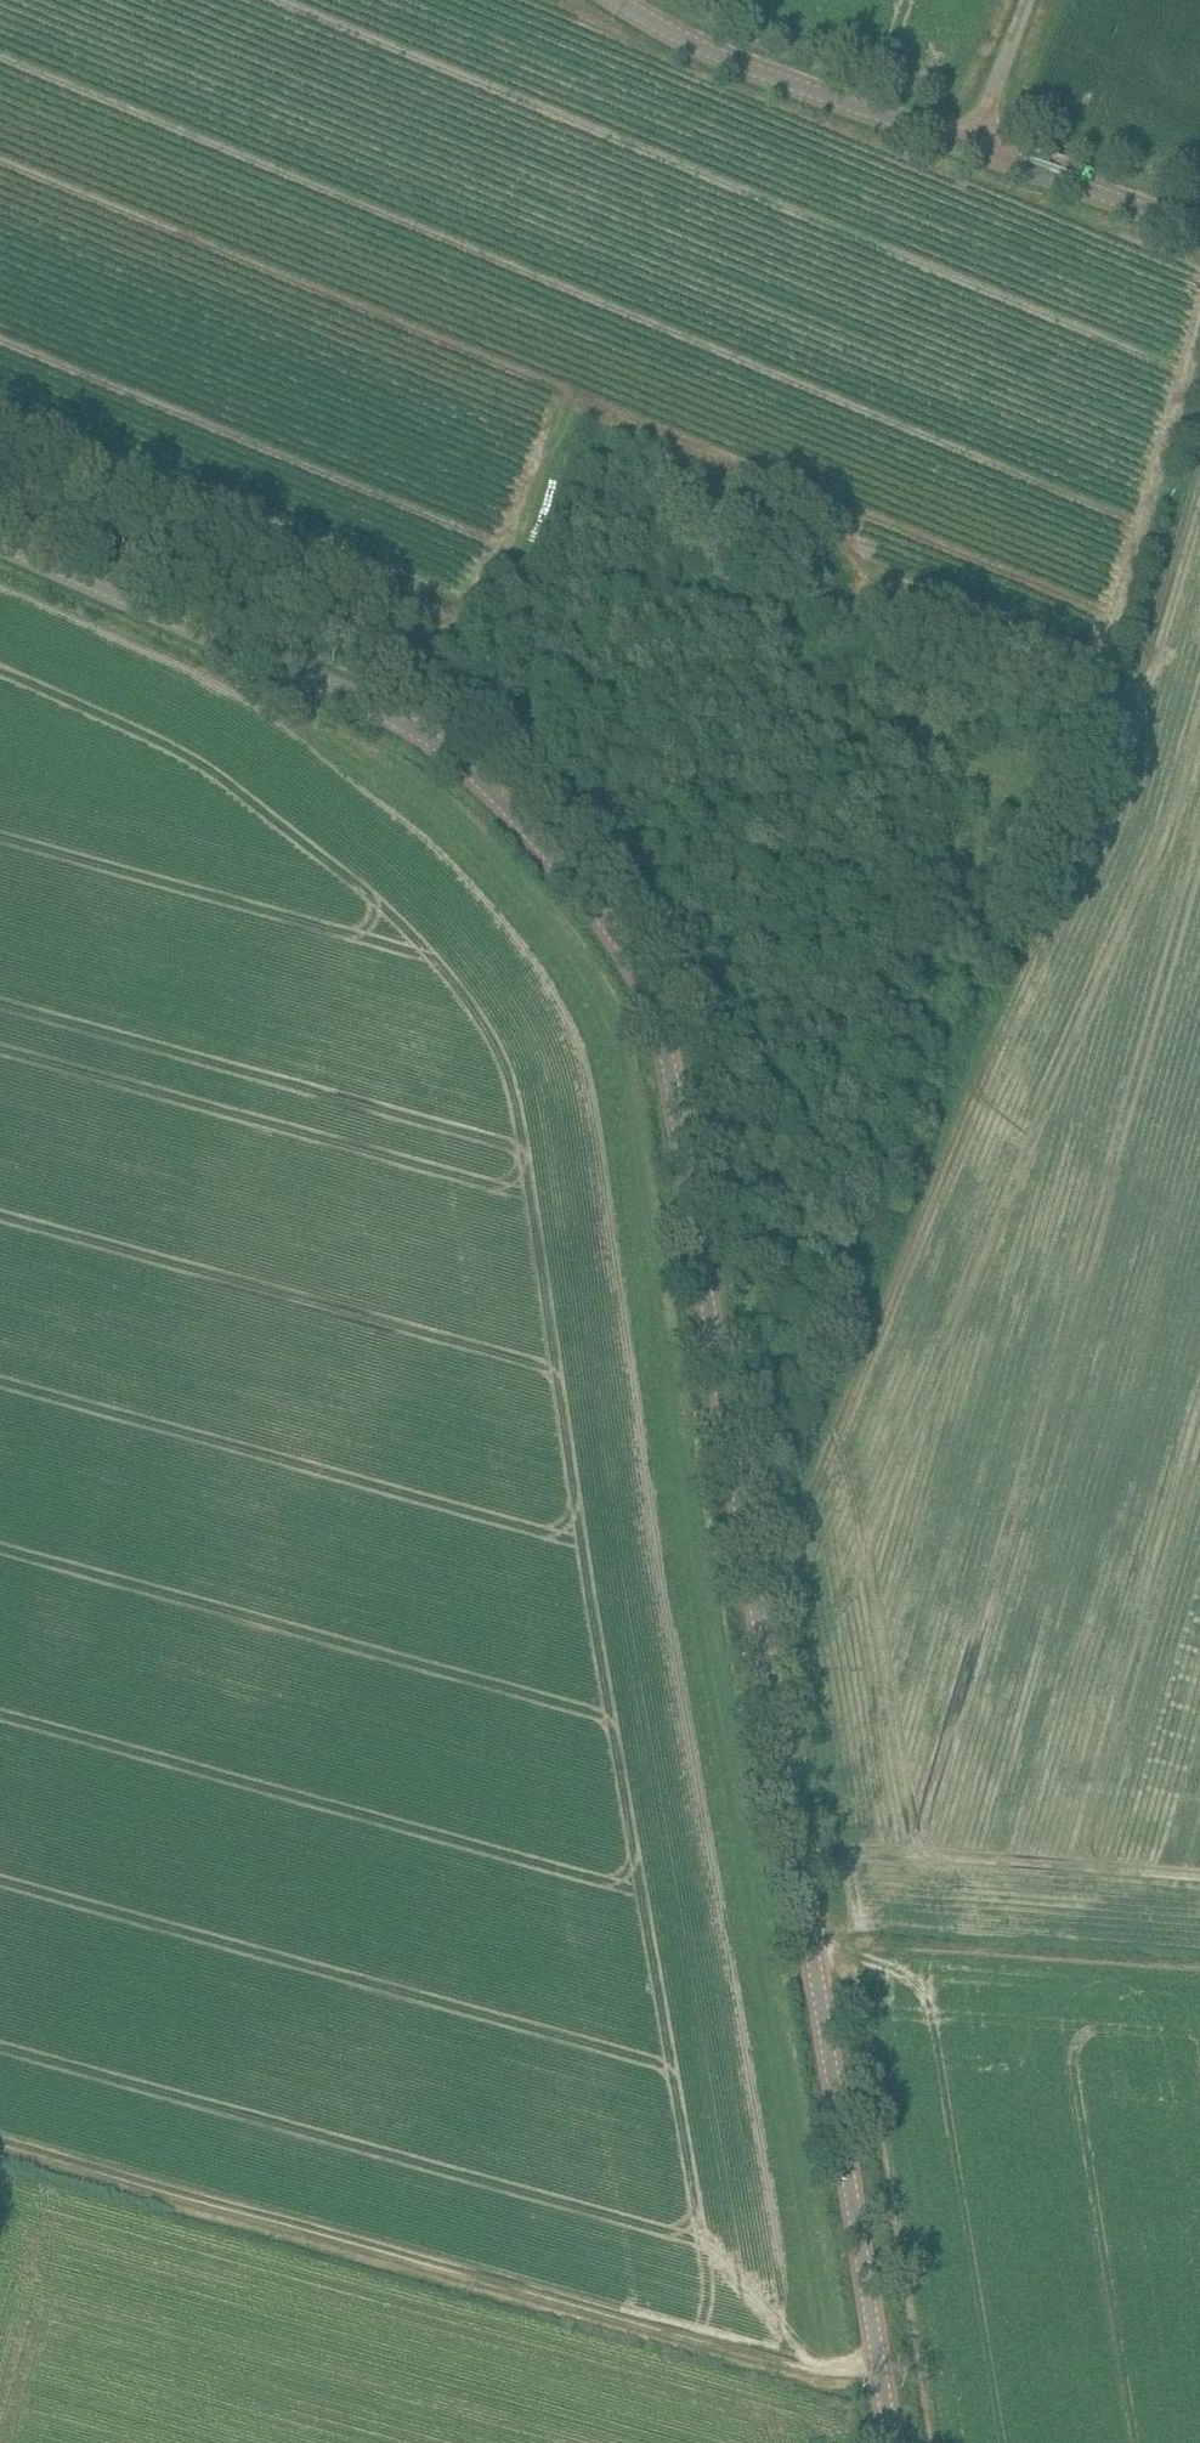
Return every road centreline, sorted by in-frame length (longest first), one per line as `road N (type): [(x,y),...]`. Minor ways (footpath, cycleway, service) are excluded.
road 1 (tertiary): [(893,2442),(670,1066),(633,960),(500,798),(447,749),(384,711),(0,544)]
road 2 (tertiary): [(975,145),(749,65),(622,0)]
road 3 (tertiary): [(1199,226),(975,145)]
road 4 (unclassified): [(975,145),(1027,0)]

